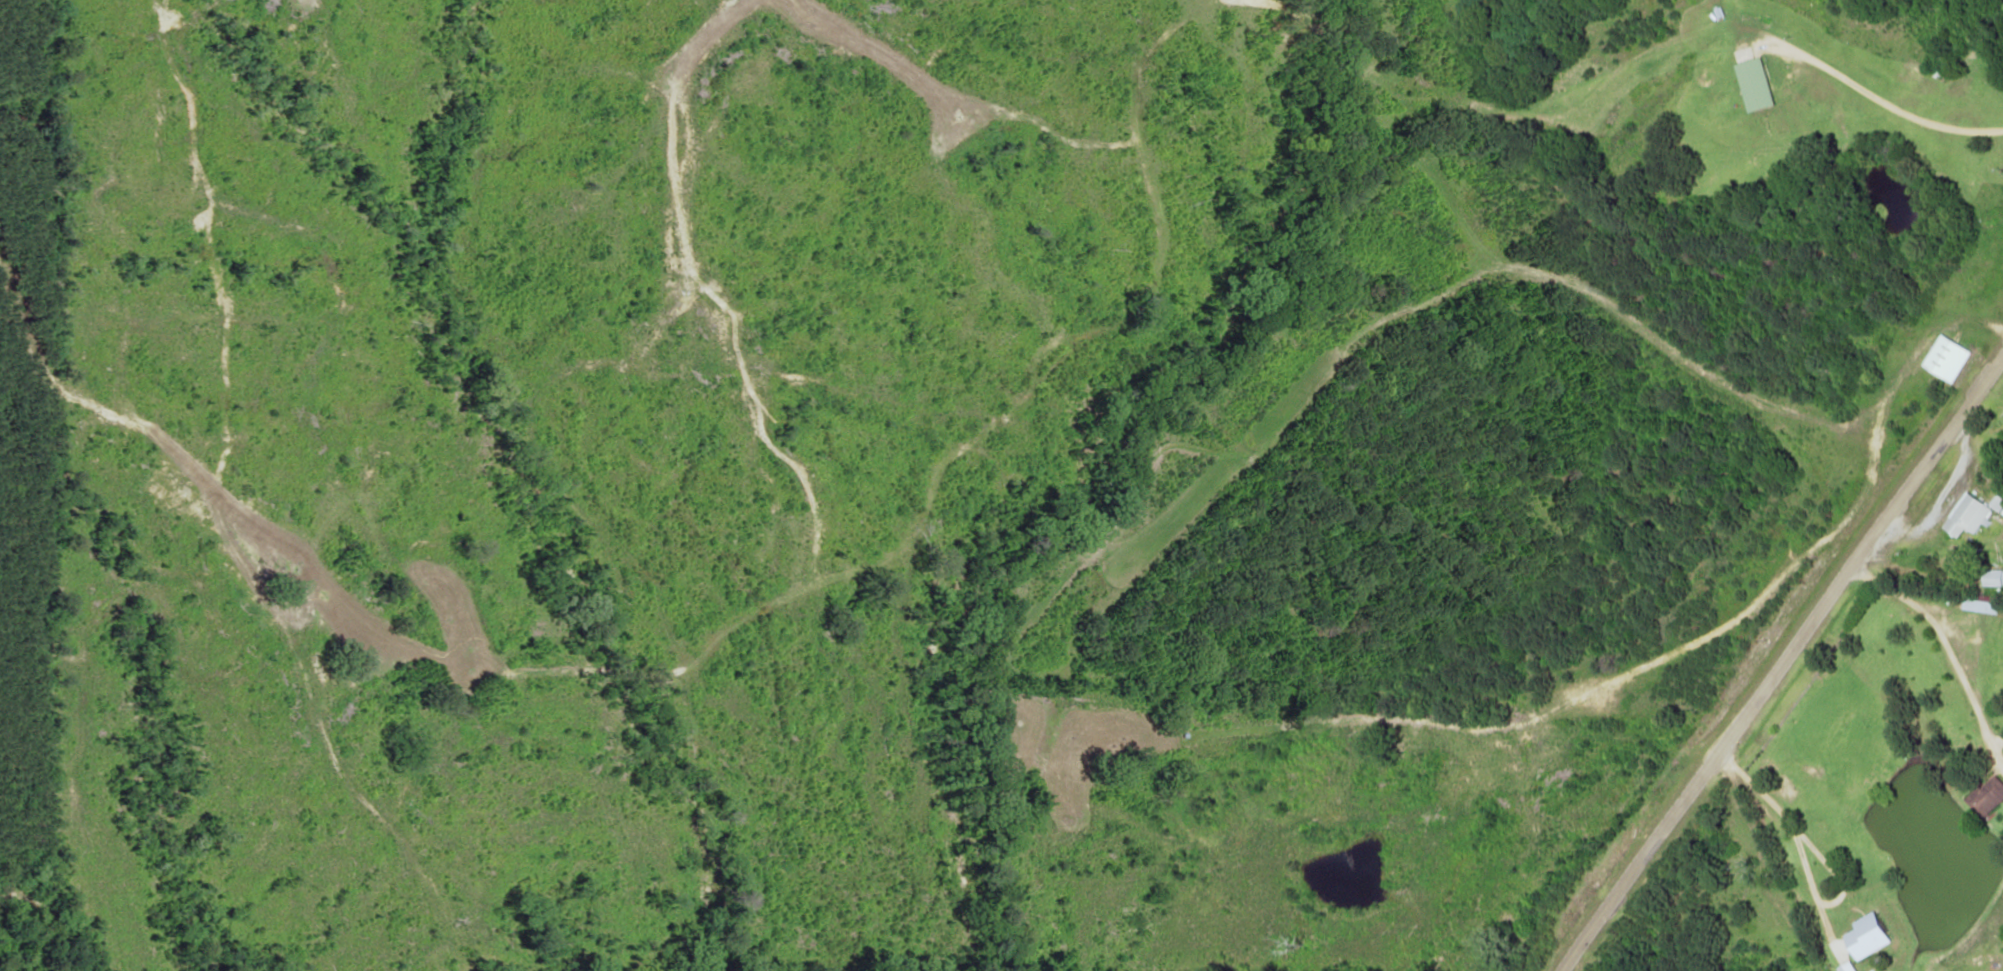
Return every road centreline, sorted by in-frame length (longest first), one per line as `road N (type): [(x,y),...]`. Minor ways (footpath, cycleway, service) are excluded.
road 1 (residential): [(1563,970),(2002,364)]

